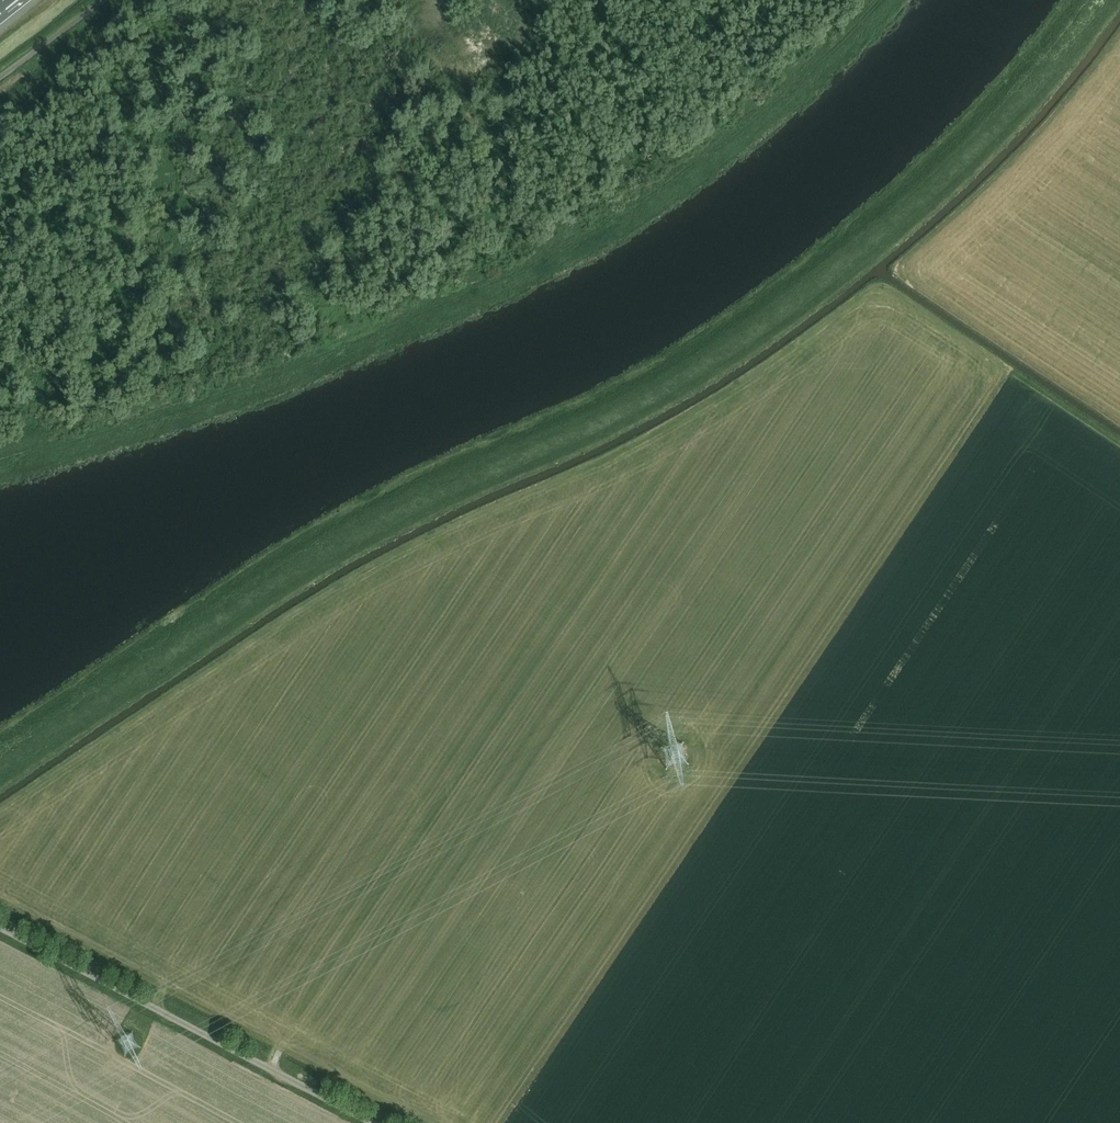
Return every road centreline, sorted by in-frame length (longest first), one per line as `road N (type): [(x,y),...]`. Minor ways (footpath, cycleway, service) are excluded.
road 1 (unclassified): [(373,1122),(0,928)]

